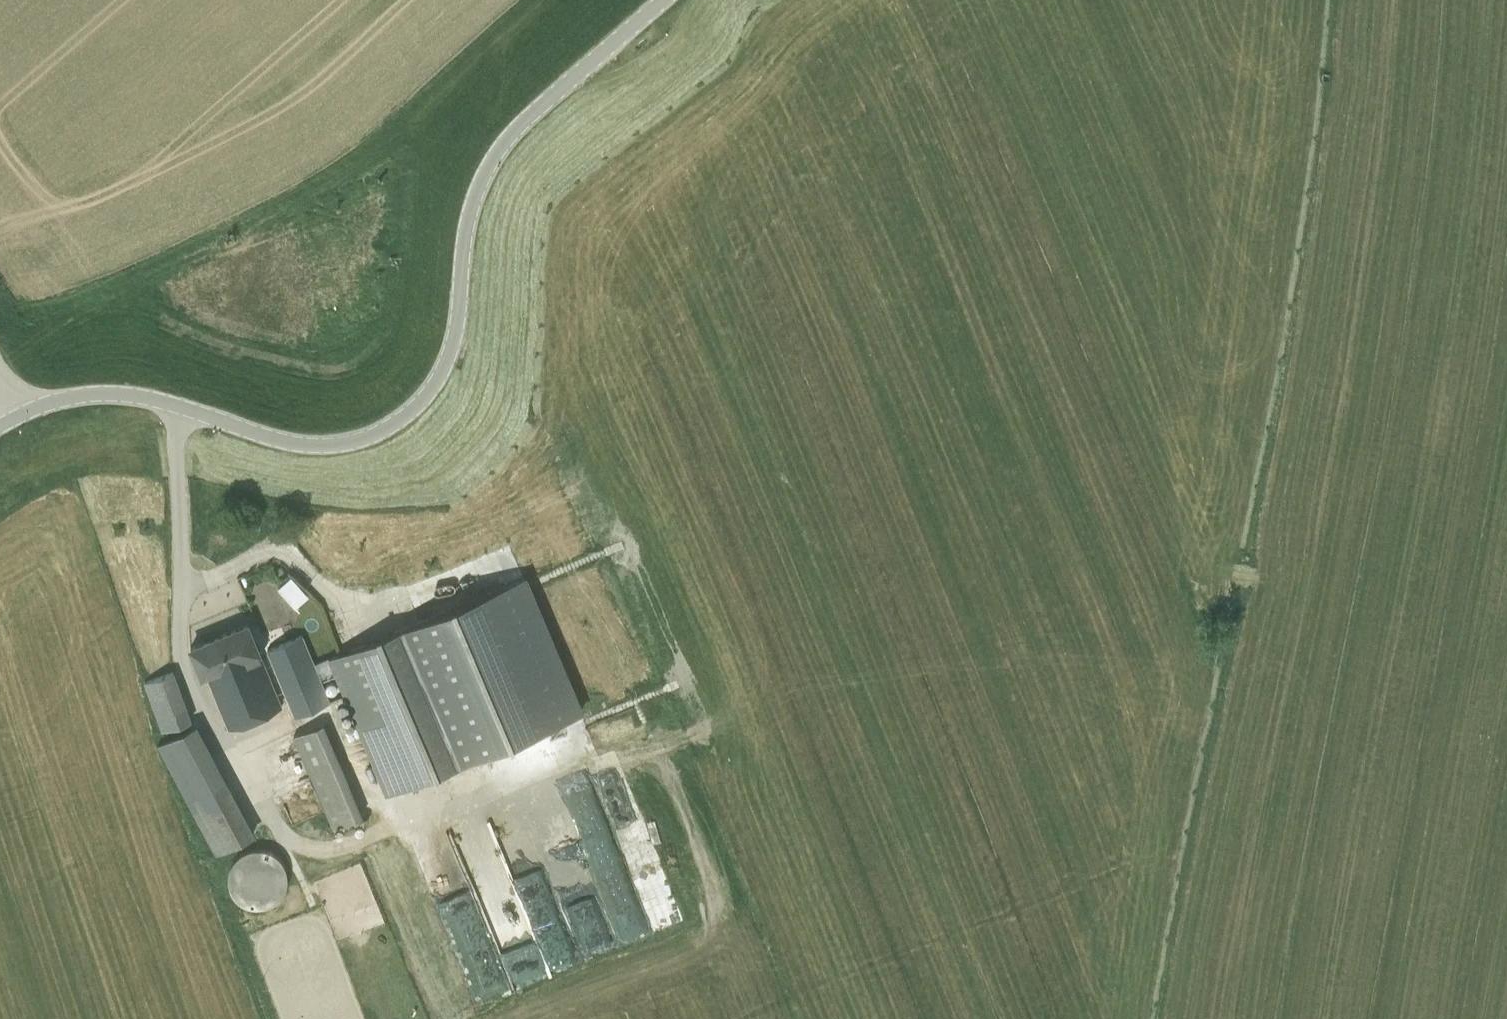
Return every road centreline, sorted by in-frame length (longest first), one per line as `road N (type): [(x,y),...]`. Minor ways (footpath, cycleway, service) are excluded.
road 1 (unclassified): [(665,0),(493,159),(472,204),(442,373),(394,424),(339,444),(300,445),(126,396),(58,402),(14,417)]

